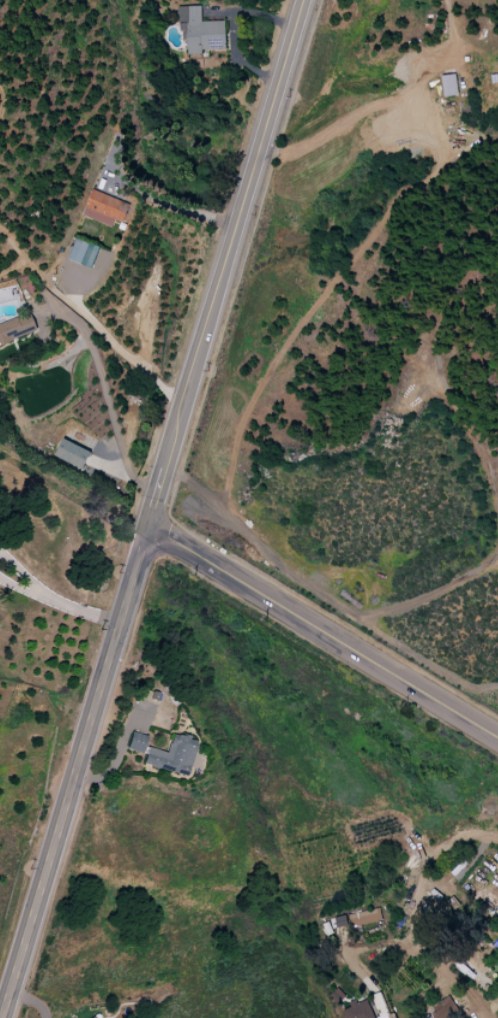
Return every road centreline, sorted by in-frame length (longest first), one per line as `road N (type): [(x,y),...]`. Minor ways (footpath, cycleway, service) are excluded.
road 1 (residential): [(303,0),(2,1017)]
road 2 (residential): [(497,738),(148,523)]

